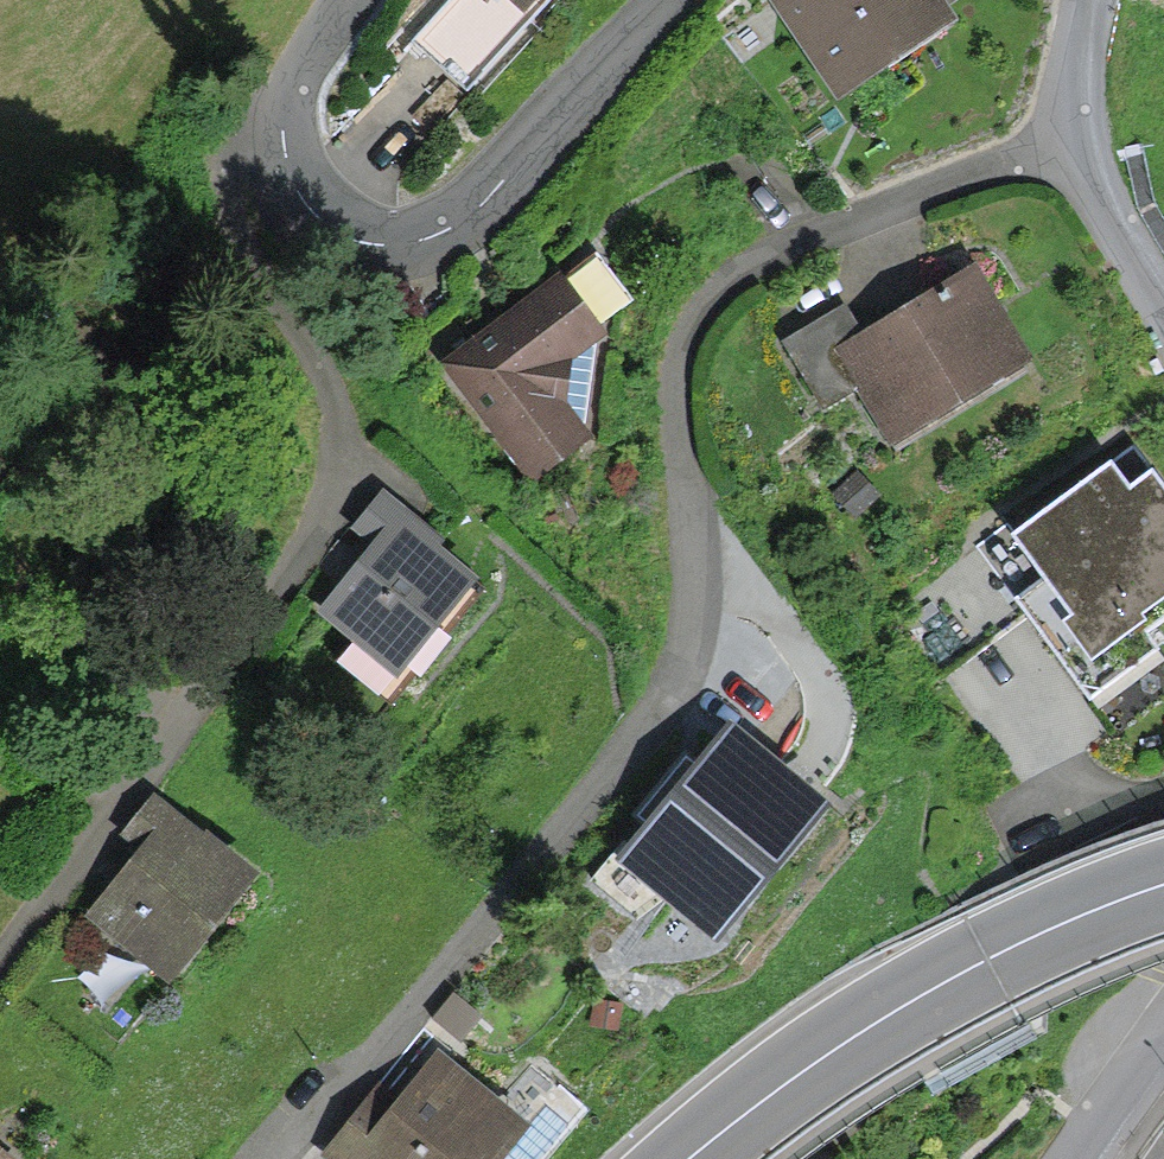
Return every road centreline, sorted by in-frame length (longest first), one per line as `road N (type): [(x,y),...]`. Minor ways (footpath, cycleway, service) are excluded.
road 1 (residential): [(1076,140),(1002,157),(743,264),(711,288),(681,331),(672,366),(691,602),(668,696),(285,1158)]
road 2 (residential): [(288,152),(232,169),(226,210),(265,294),(329,384),(334,481),(316,527),(0,965)]
road 3 (primary): [(692,1158),(758,1103),(911,1001),(1016,942),(1163,884)]
road 4 (residential): [(665,0),(418,235),(373,238),(321,210),(288,152)]
road 5 (residential): [(1163,300),(1076,140)]
road 6 (residential): [(288,152),(280,103),(334,0)]
road 7 (residential): [(1076,1158),(1163,1036)]
road 8 (residential): [(1076,140),(1070,88),(1088,0)]

